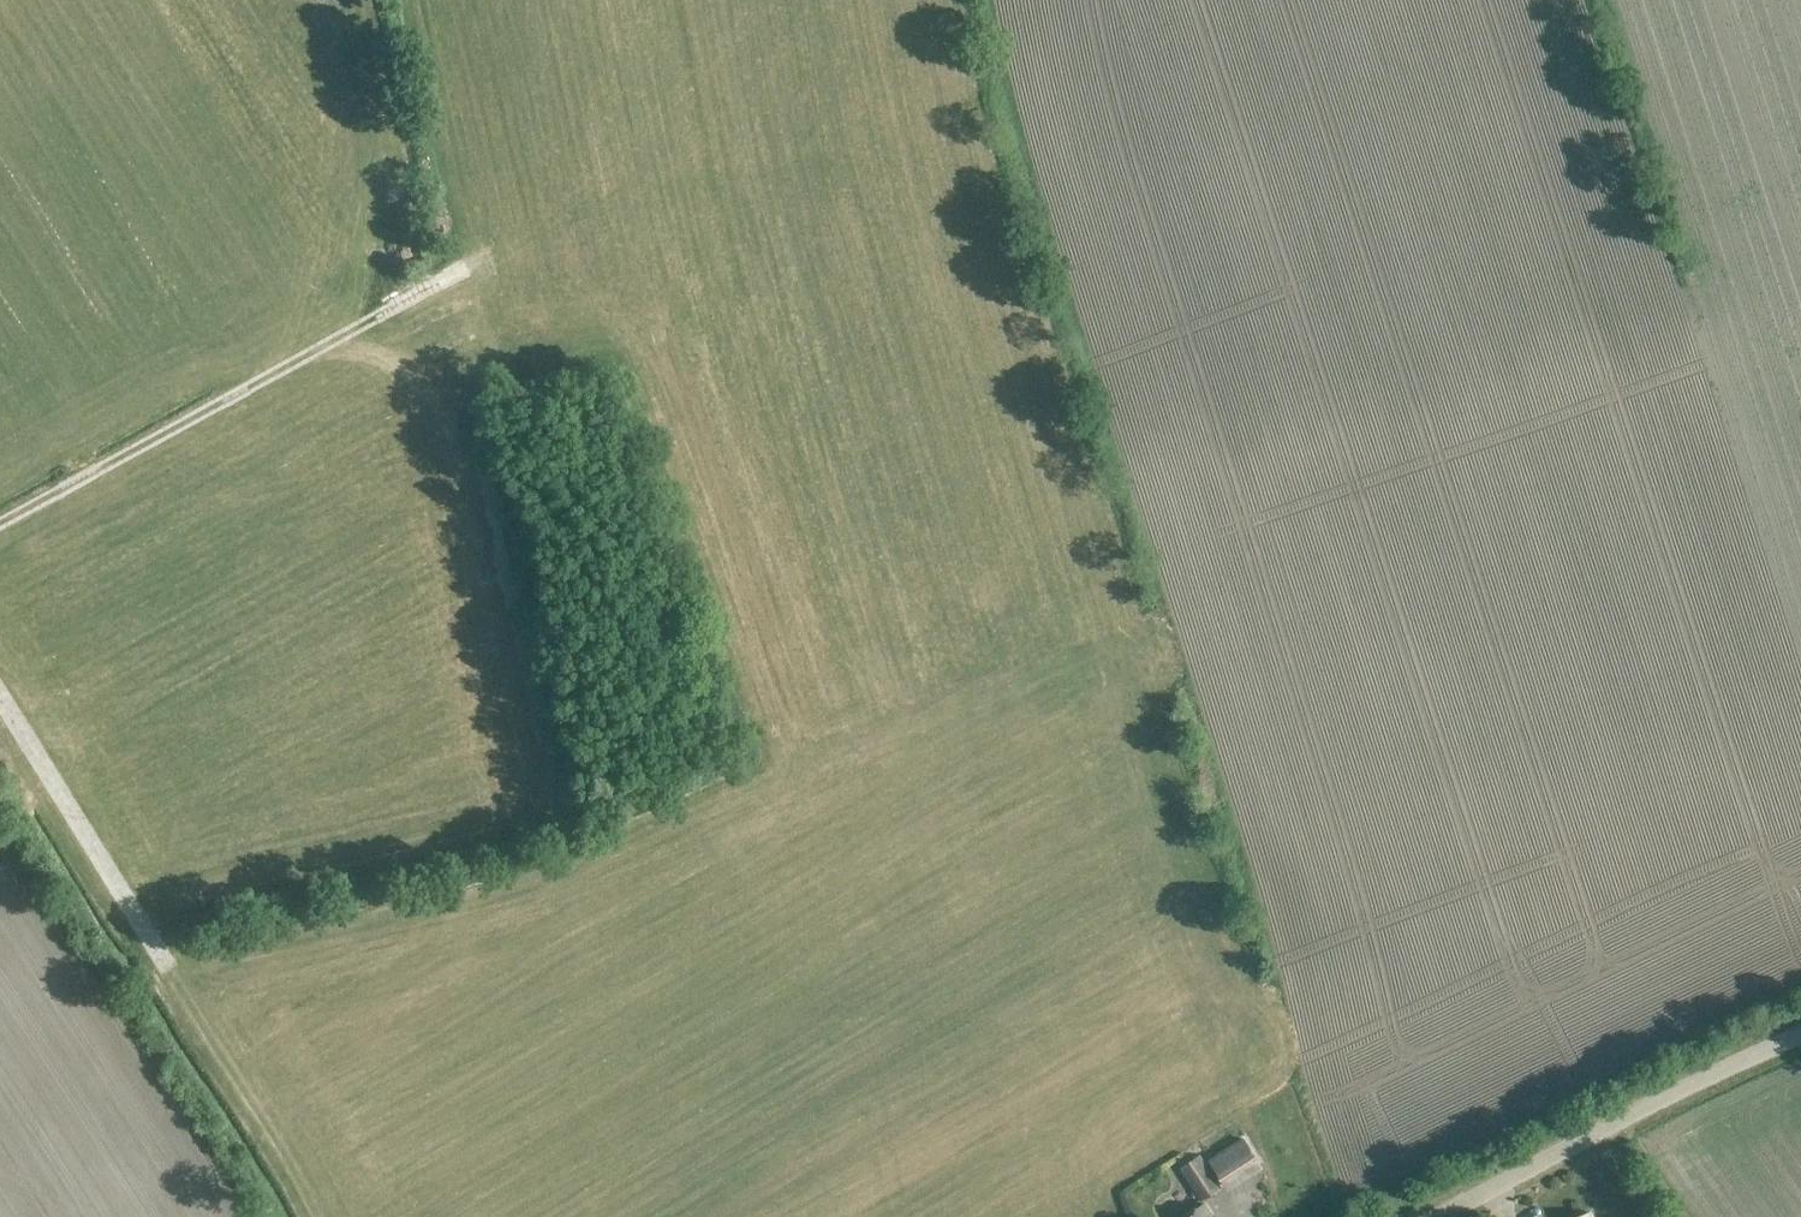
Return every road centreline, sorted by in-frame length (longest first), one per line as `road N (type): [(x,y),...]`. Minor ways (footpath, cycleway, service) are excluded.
road 1 (unclassified): [(1442,1216),(1800,1033)]

